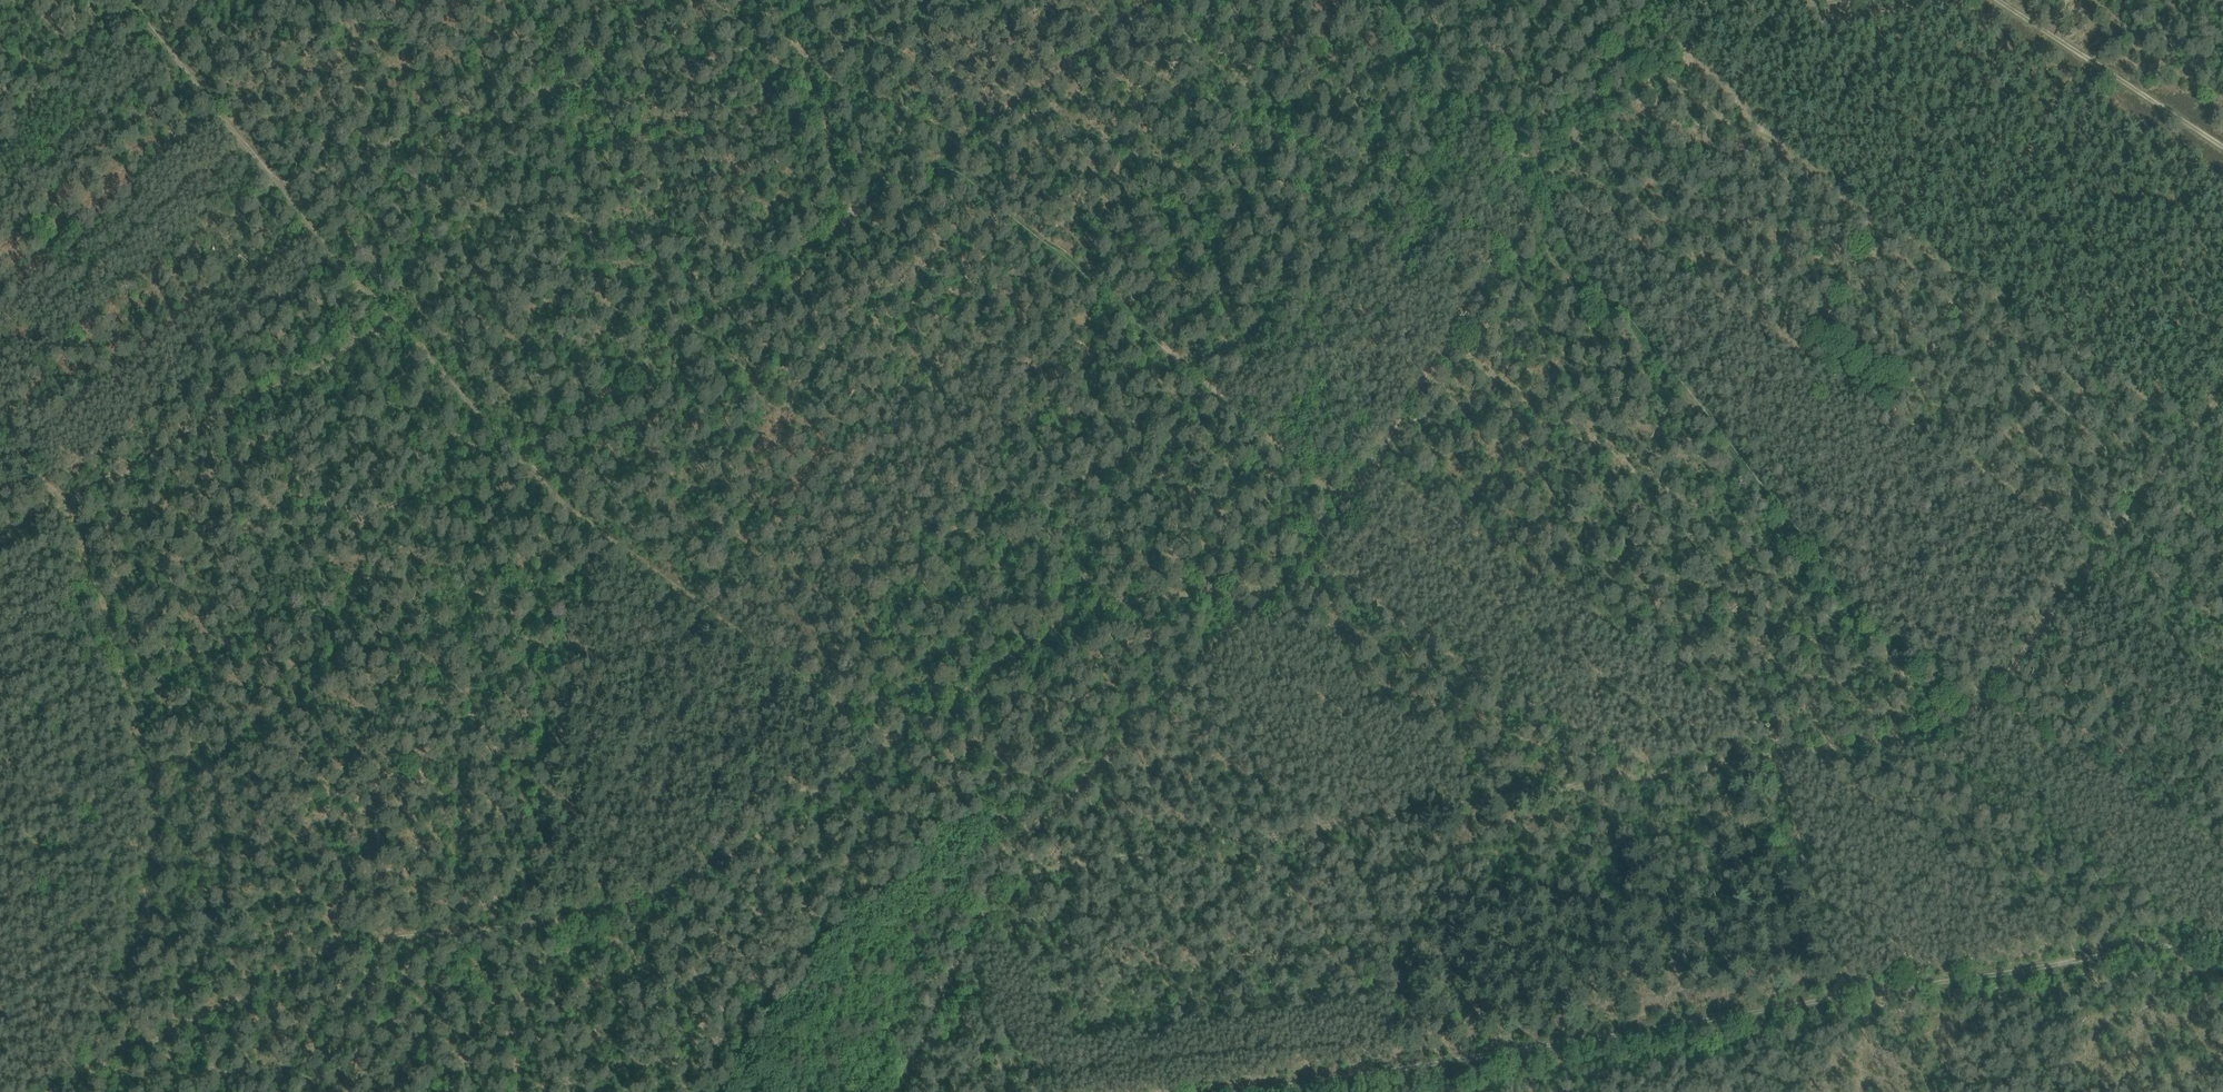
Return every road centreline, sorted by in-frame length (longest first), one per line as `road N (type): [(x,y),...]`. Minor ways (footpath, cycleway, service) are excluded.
road 1 (track): [(1270,591),(1091,602),(771,828),(674,885),(529,921),(313,941),(256,983),(53,1091)]
road 2 (track): [(2222,935),(1237,1091)]
road 3 (track): [(1534,191),(1881,640),(1985,696),(2222,851)]
road 4 (track): [(2200,430),(2015,674),(1964,719),(1919,735),(1639,781)]
road 5 (track): [(1631,46),(1691,65),(1755,102),(1925,248),(2200,430)]
road 6 (track): [(1534,191),(2100,557)]
road 7 (track): [(1639,781),(1002,876)]
road 8 (track): [(1270,591),(1012,855),(908,1091)]
road 9 (track): [(52,500),(110,655),(147,812),(142,877),(87,1074)]
road 10 (track): [(949,158),(1344,511)]
road 11 (track): [(1794,753),(1369,480)]
road 12 (track): [(517,450),(614,542),(883,748)]
road 13 (track): [(517,450),(852,219)]
road 14 (track): [(1639,781),(1307,557)]
road 15 (track): [(52,500),(390,312)]
road 16 (track): [(1534,191),(1466,323),(1344,511)]
road 17 (track): [(1996,0),(2222,148)]
road 18 (track): [(949,158),(1164,0)]
road 19 (track): [(1375,0),(1534,191)]
road 20 (track): [(285,186),(129,0)]
road 21 (track): [(390,312),(517,450)]
road 22 (track): [(852,219),(809,42)]
road 23 (track): [(1534,191),(1631,46)]
road 24 (track): [(454,930),(505,1039),(516,1091)]
road 25 (track): [(390,312),(285,186)]

